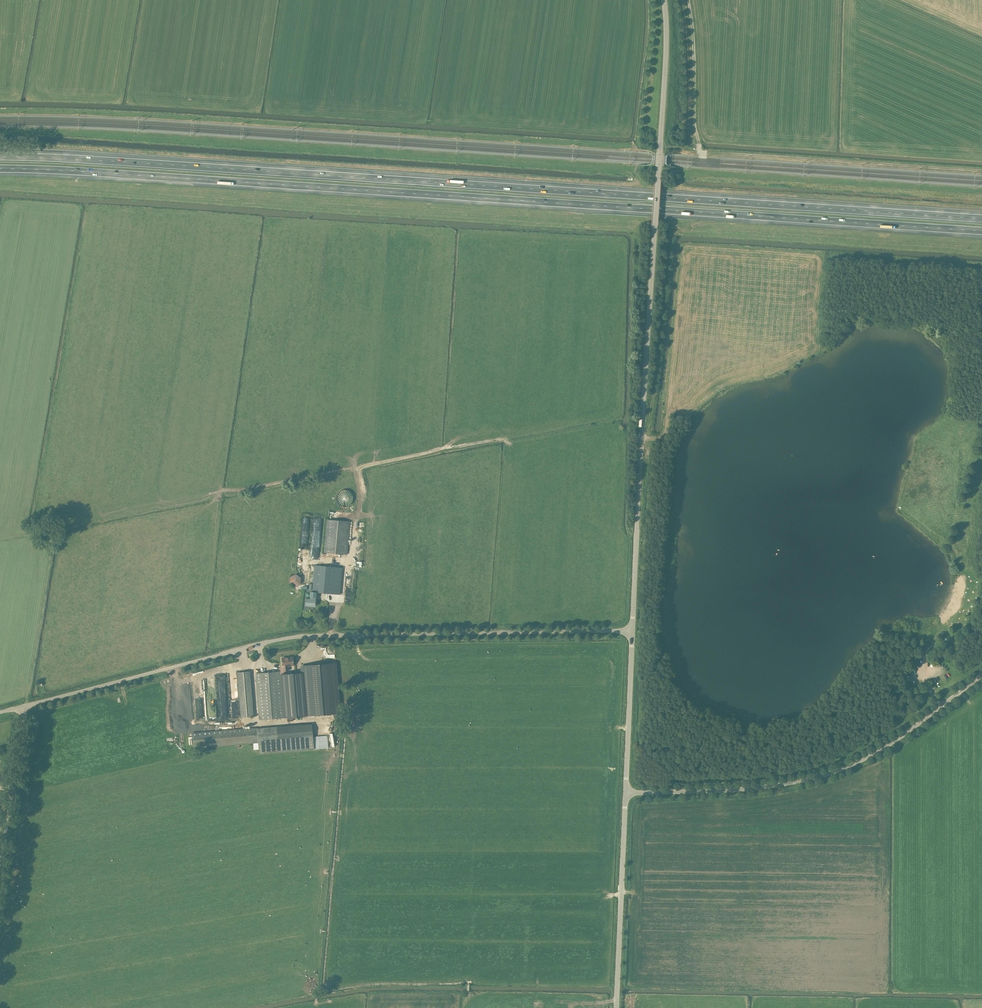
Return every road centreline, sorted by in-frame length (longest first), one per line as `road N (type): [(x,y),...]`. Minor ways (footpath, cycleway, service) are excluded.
road 1 (motorway): [(981,219),(0,156)]
road 2 (motorway): [(0,168),(981,231)]
road 3 (unclassified): [(632,631),(669,48),(665,0)]
road 4 (unclassified): [(26,707),(288,638),(632,631)]
road 5 (unclassified): [(626,792),(754,789),(820,777),(886,748),(981,676)]
road 6 (unclassified): [(617,1007),(626,792)]
road 7 (unclassified): [(626,792),(632,631)]
road 8 (unclassified): [(0,863),(26,707)]

